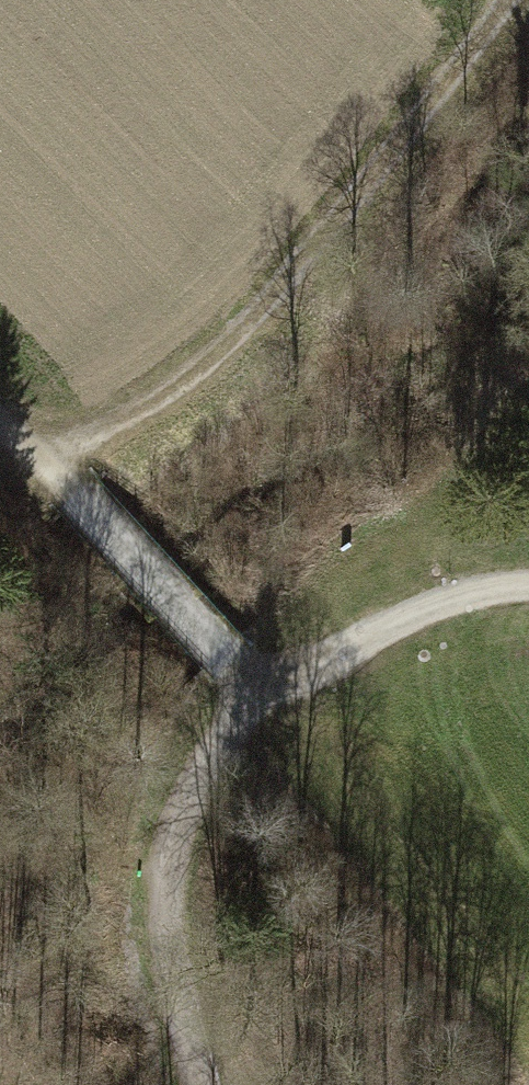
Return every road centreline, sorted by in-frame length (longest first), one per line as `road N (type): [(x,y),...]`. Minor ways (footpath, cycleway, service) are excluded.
road 1 (track): [(46,461),(177,385),(252,320),(505,0)]
road 2 (track): [(202,1084),(176,988),(167,908),(180,832),(212,756),(262,699)]
road 3 (track): [(262,699),(80,497),(0,420)]
road 4 (track): [(262,699),(426,604),(528,582)]

